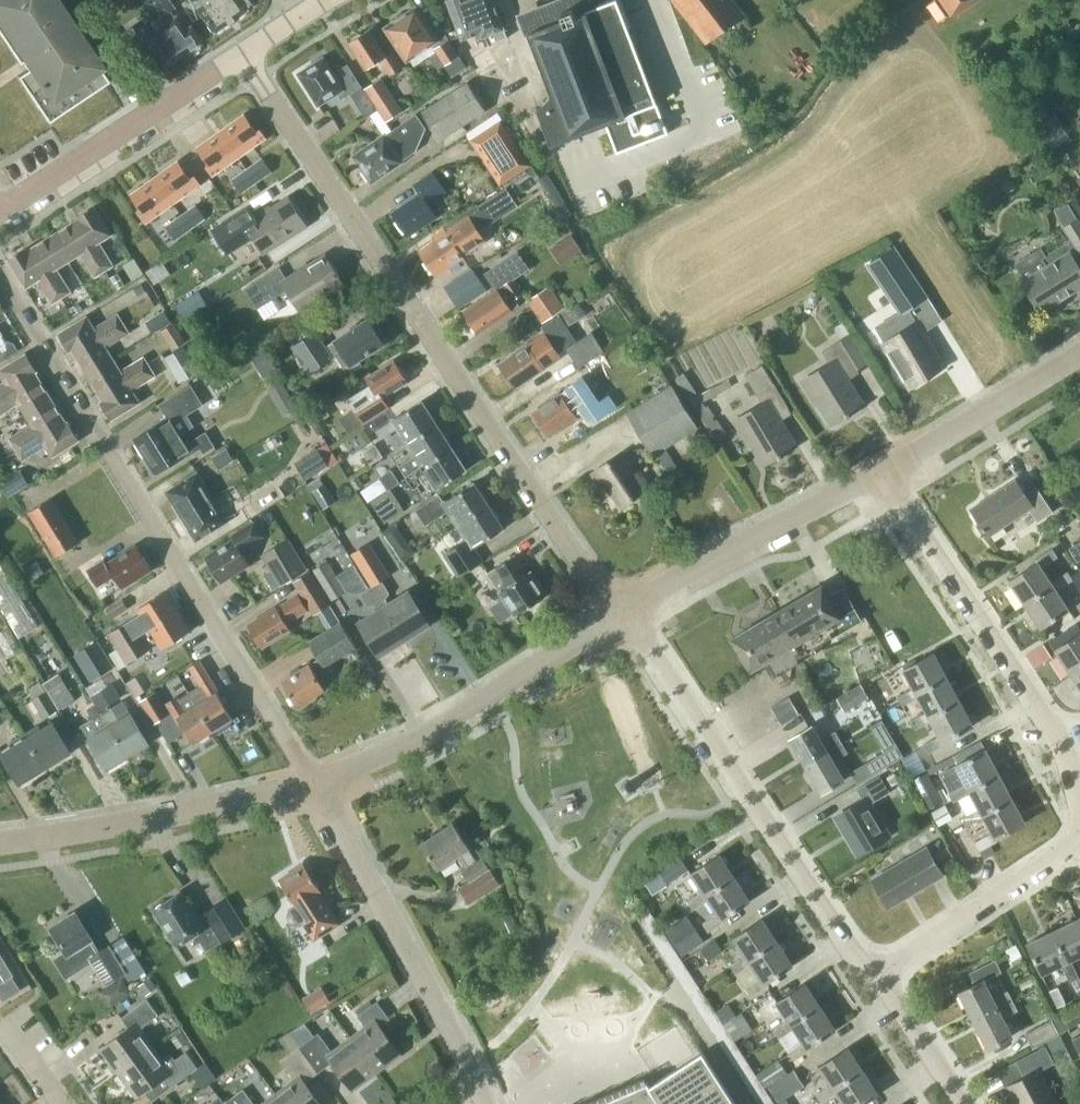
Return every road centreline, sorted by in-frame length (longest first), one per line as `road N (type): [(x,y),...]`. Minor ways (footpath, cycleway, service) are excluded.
road 1 (residential): [(617,614),(241,53)]
road 2 (residential): [(316,782),(0,275)]
road 3 (residential): [(886,961),(847,946),(628,608)]
road 4 (residential): [(489,1103),(316,782)]
road 5 (residential): [(316,782),(397,747),(617,614)]
road 6 (residential): [(0,841),(141,822),(316,782)]
road 7 (residential): [(1063,738),(885,472)]
road 8 (residential): [(628,608),(885,472)]
road 9 (tertiary): [(0,213),(241,53)]
road 10 (residential): [(886,961),(907,955),(1066,848),(1079,820)]
road 11 (residential): [(885,472),(1079,351)]
road 12 (residential): [(963,1103),(892,990),(886,961)]

